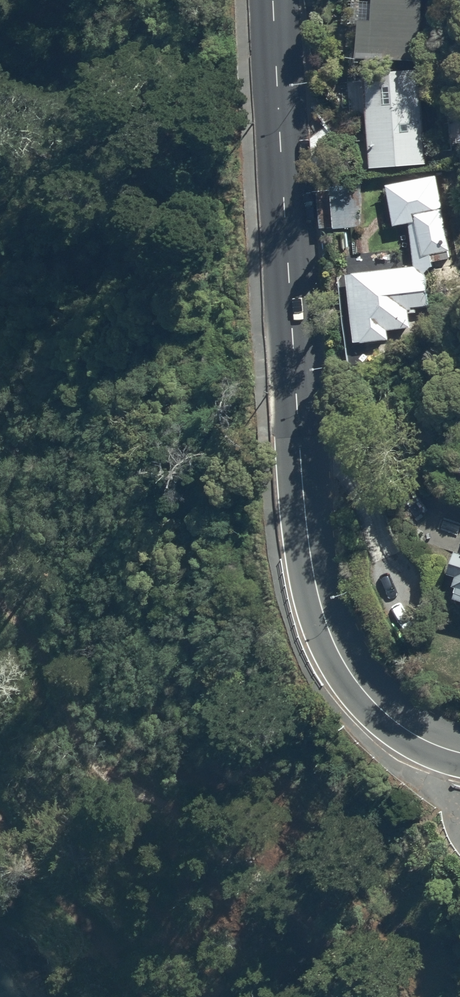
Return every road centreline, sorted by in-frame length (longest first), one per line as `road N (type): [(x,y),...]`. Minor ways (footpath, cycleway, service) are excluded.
road 1 (secondary): [(459,752),(386,715),(358,684),(319,593),(301,474),(273,0)]
road 2 (track): [(158,996),(90,914),(50,883),(0,826)]

